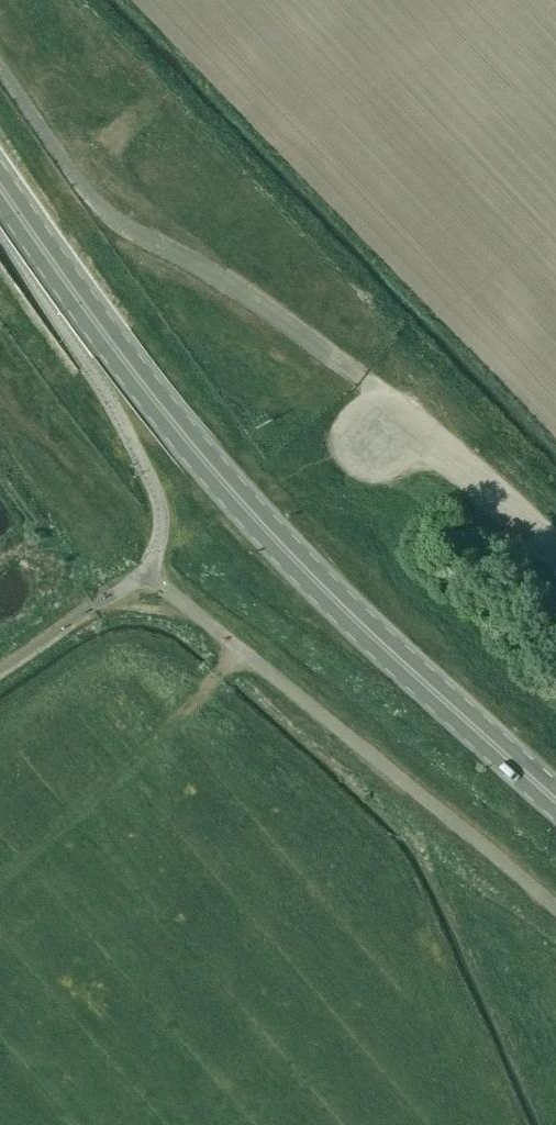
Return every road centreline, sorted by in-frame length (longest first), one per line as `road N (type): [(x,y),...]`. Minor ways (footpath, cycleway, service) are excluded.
road 1 (trunk): [(555,800),(337,601),(233,494),(118,356),(0,187)]
road 2 (unclassified): [(555,909),(145,571)]
road 3 (unclassified): [(555,551),(405,413)]

